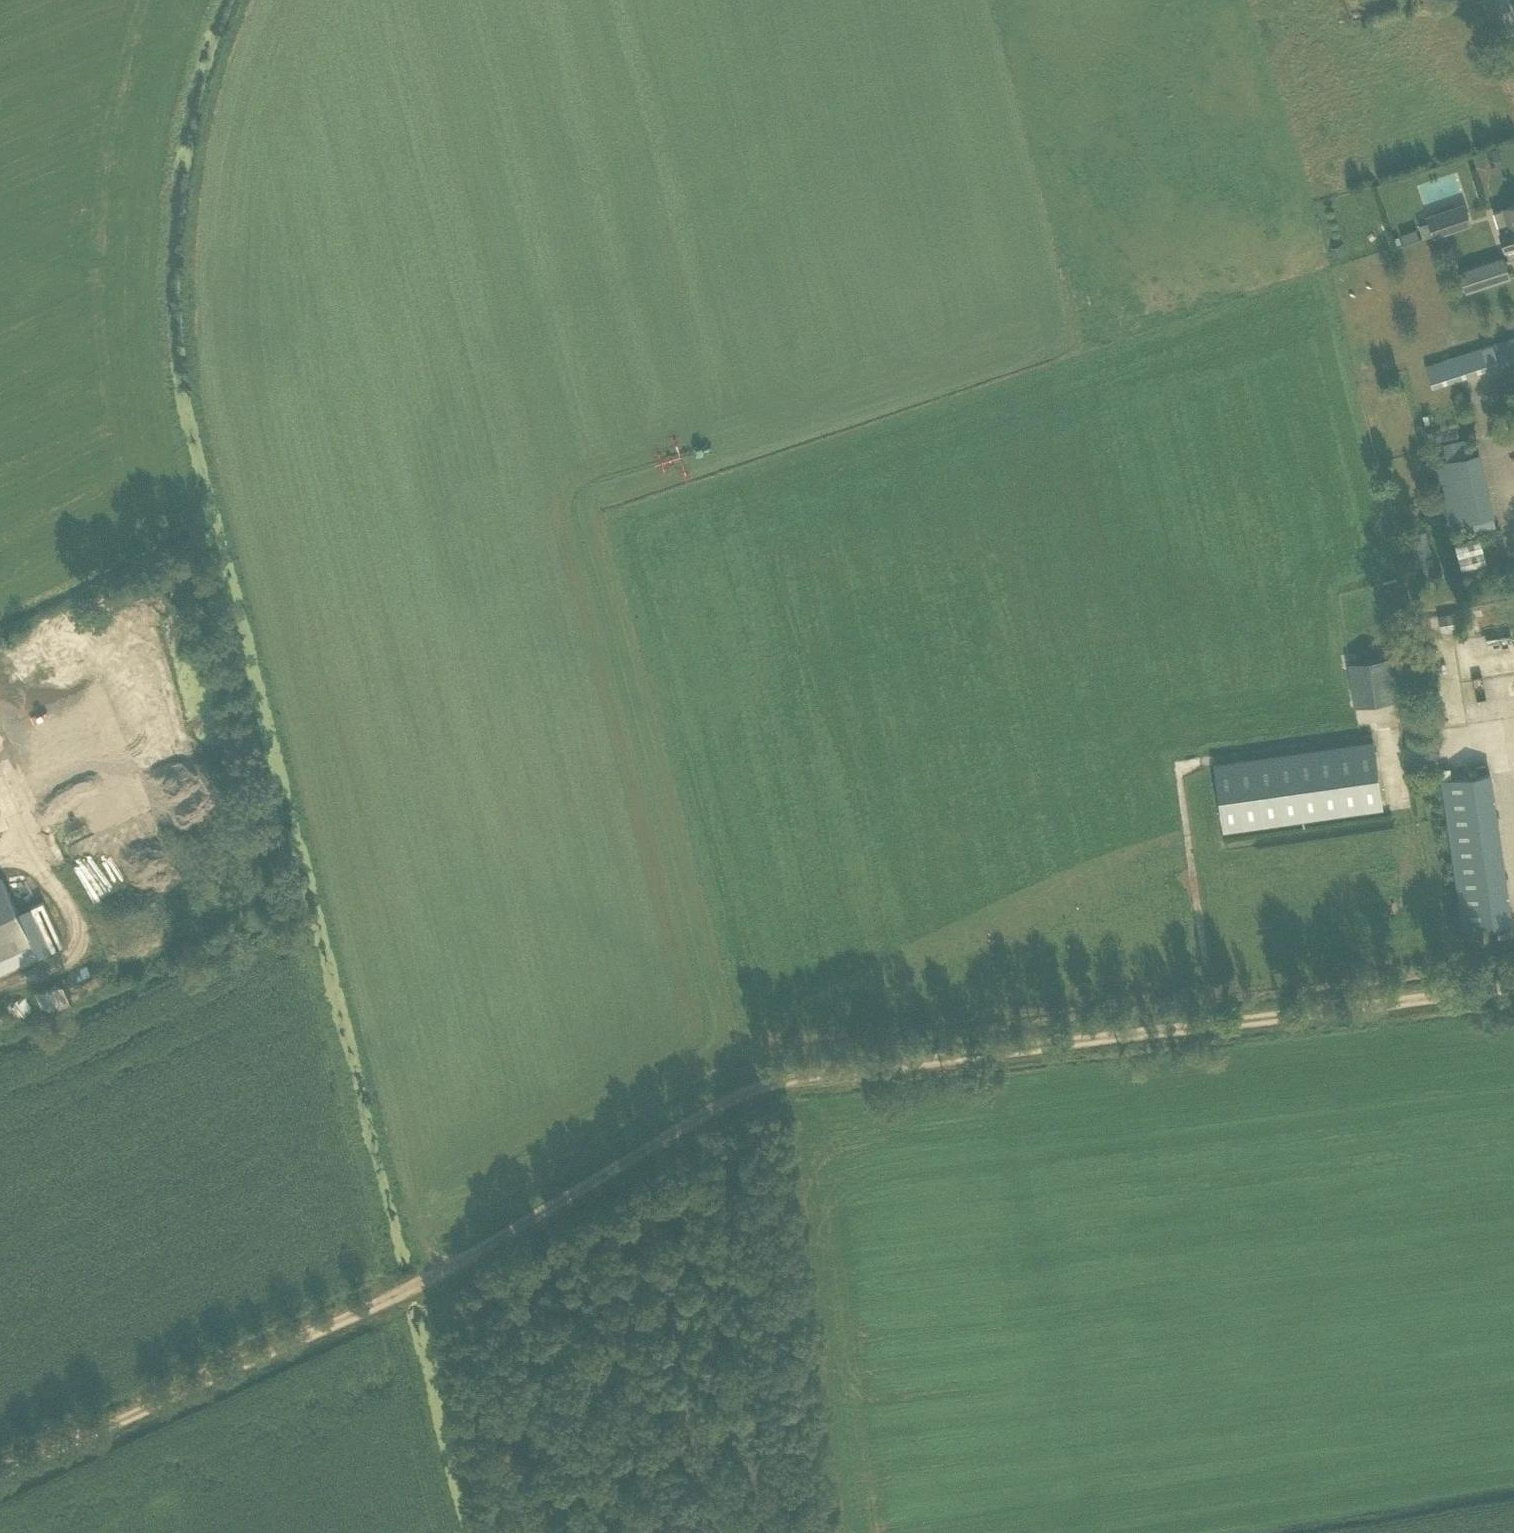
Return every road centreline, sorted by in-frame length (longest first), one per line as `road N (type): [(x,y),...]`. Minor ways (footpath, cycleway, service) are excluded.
road 1 (track): [(0,1484),(392,1306),(752,1088),(1513,993)]

